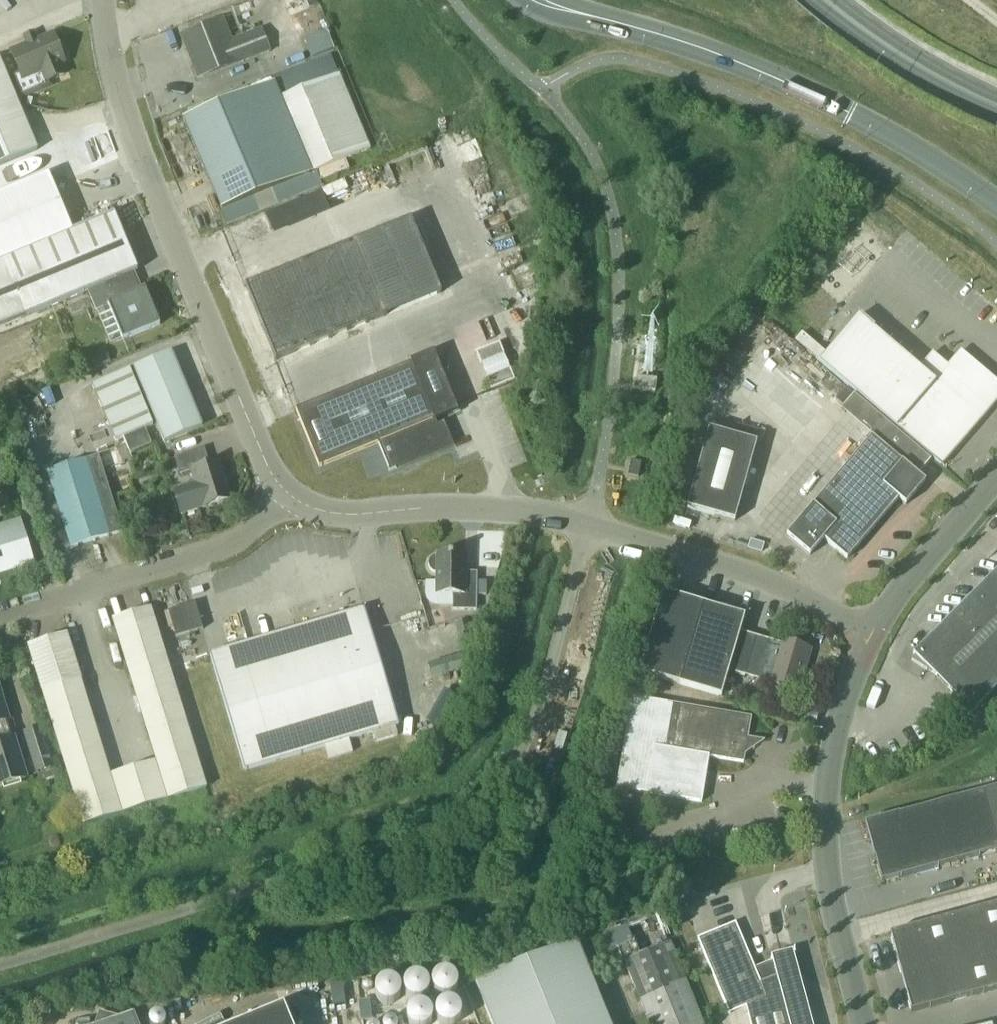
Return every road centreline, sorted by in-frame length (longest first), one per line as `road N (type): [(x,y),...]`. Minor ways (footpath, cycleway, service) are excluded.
road 1 (unclassified): [(589,526),(532,726),(492,787),(460,814),(428,831),(0,963)]
road 2 (unclassified): [(287,494),(270,472),(125,116),(103,0)]
road 3 (tertiary): [(608,21),(782,80),(996,202)]
road 4 (tertiary): [(863,1023),(836,925),(826,797),(836,731),(870,630)]
road 5 (unclassified): [(287,494),(215,550),(0,615)]
road 6 (unclassified): [(589,526),(544,513),(469,506),(333,512),(287,494)]
road 7 (unclassified): [(870,630),(752,574),(589,526)]
road 8 (primary): [(996,107),(827,0)]
road 9 (tertiary): [(870,630),(996,476)]

